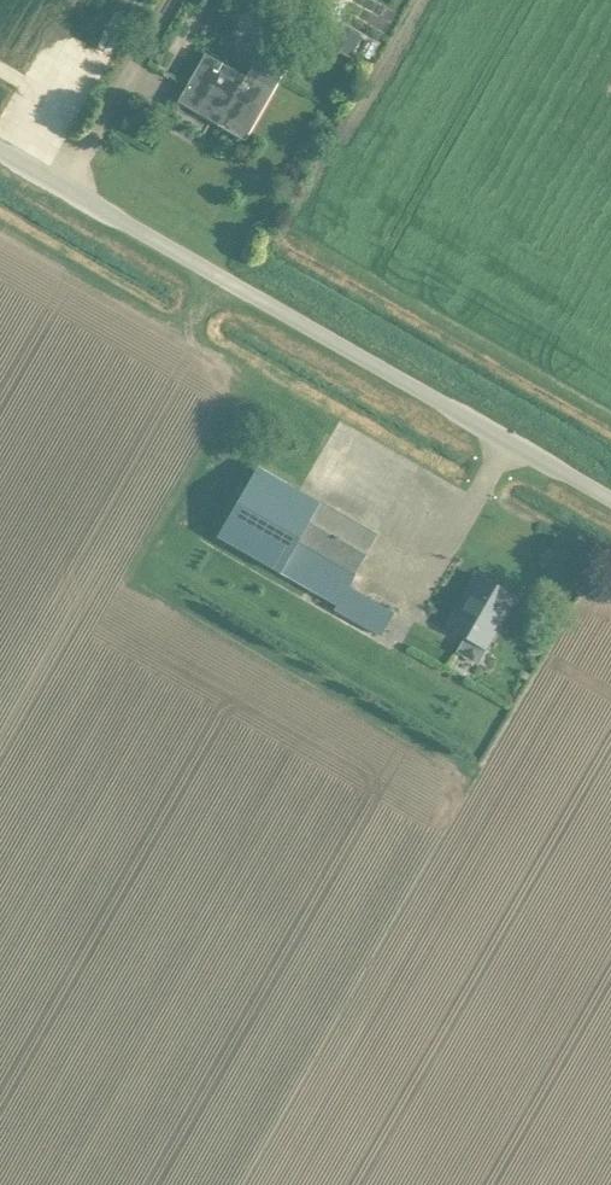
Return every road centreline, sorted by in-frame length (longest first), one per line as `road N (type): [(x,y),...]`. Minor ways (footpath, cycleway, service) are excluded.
road 1 (unclassified): [(0,155),(610,504)]

